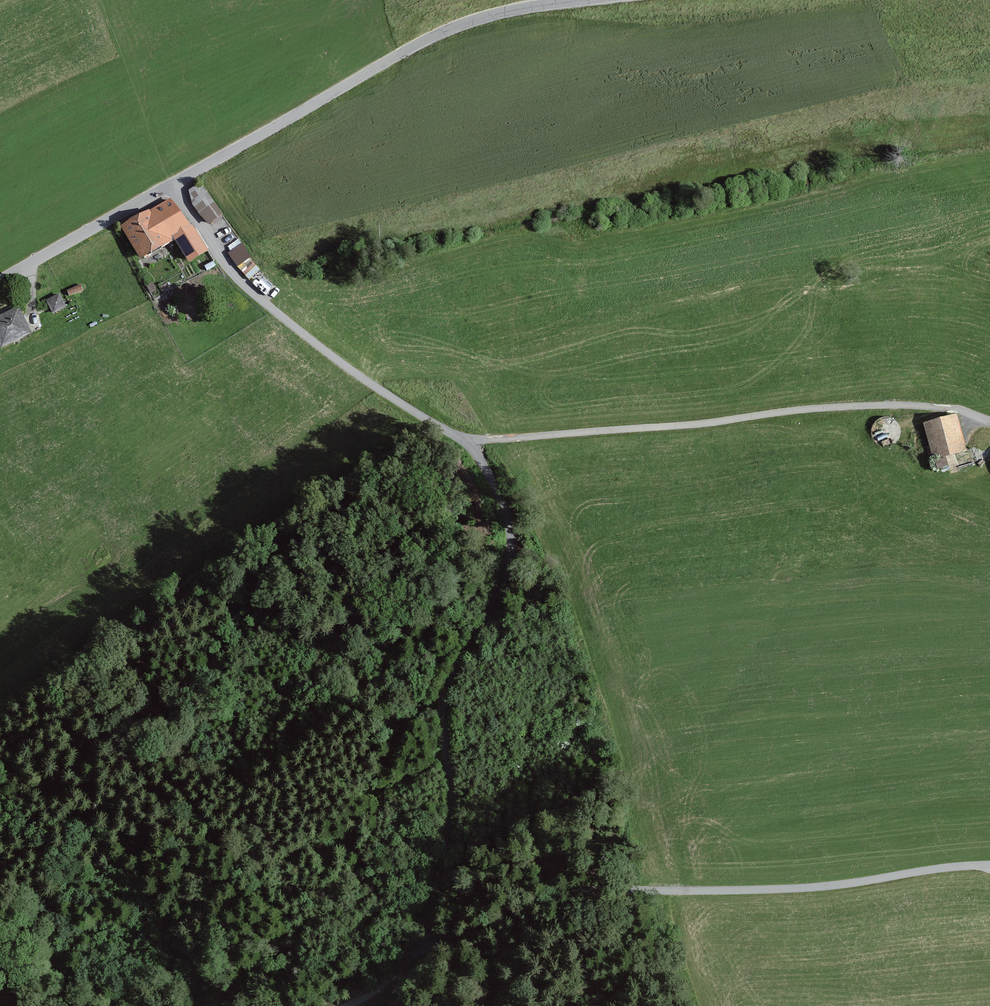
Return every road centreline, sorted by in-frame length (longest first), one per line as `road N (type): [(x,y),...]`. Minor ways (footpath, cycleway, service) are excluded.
road 1 (residential): [(989,421),(951,409),(866,405),(472,444),(363,379),(256,296),(174,183)]
road 2 (track): [(426,942),(464,937),(529,899),(564,890),(817,887),(989,865)]
road 3 (track): [(472,444),(505,505),(508,571),(445,696),(453,818),(426,942)]
road 4 (tertiary): [(572,0),(485,16),(435,36),(174,183)]
road 5 (tertiary): [(174,183),(0,280)]

